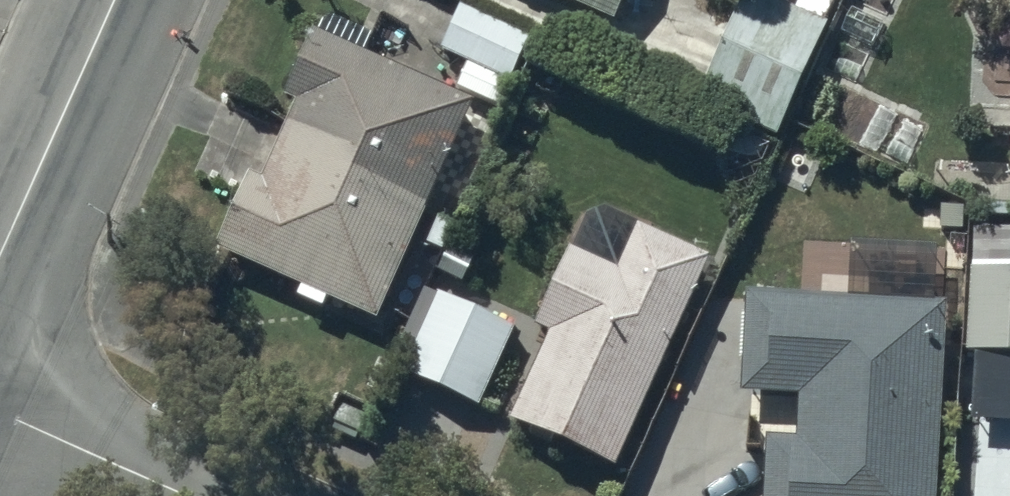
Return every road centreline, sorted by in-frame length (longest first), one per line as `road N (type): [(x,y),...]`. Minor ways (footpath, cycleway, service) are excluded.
road 1 (tertiary): [(0,251),(113,0)]
road 2 (residential): [(0,413),(186,495)]

